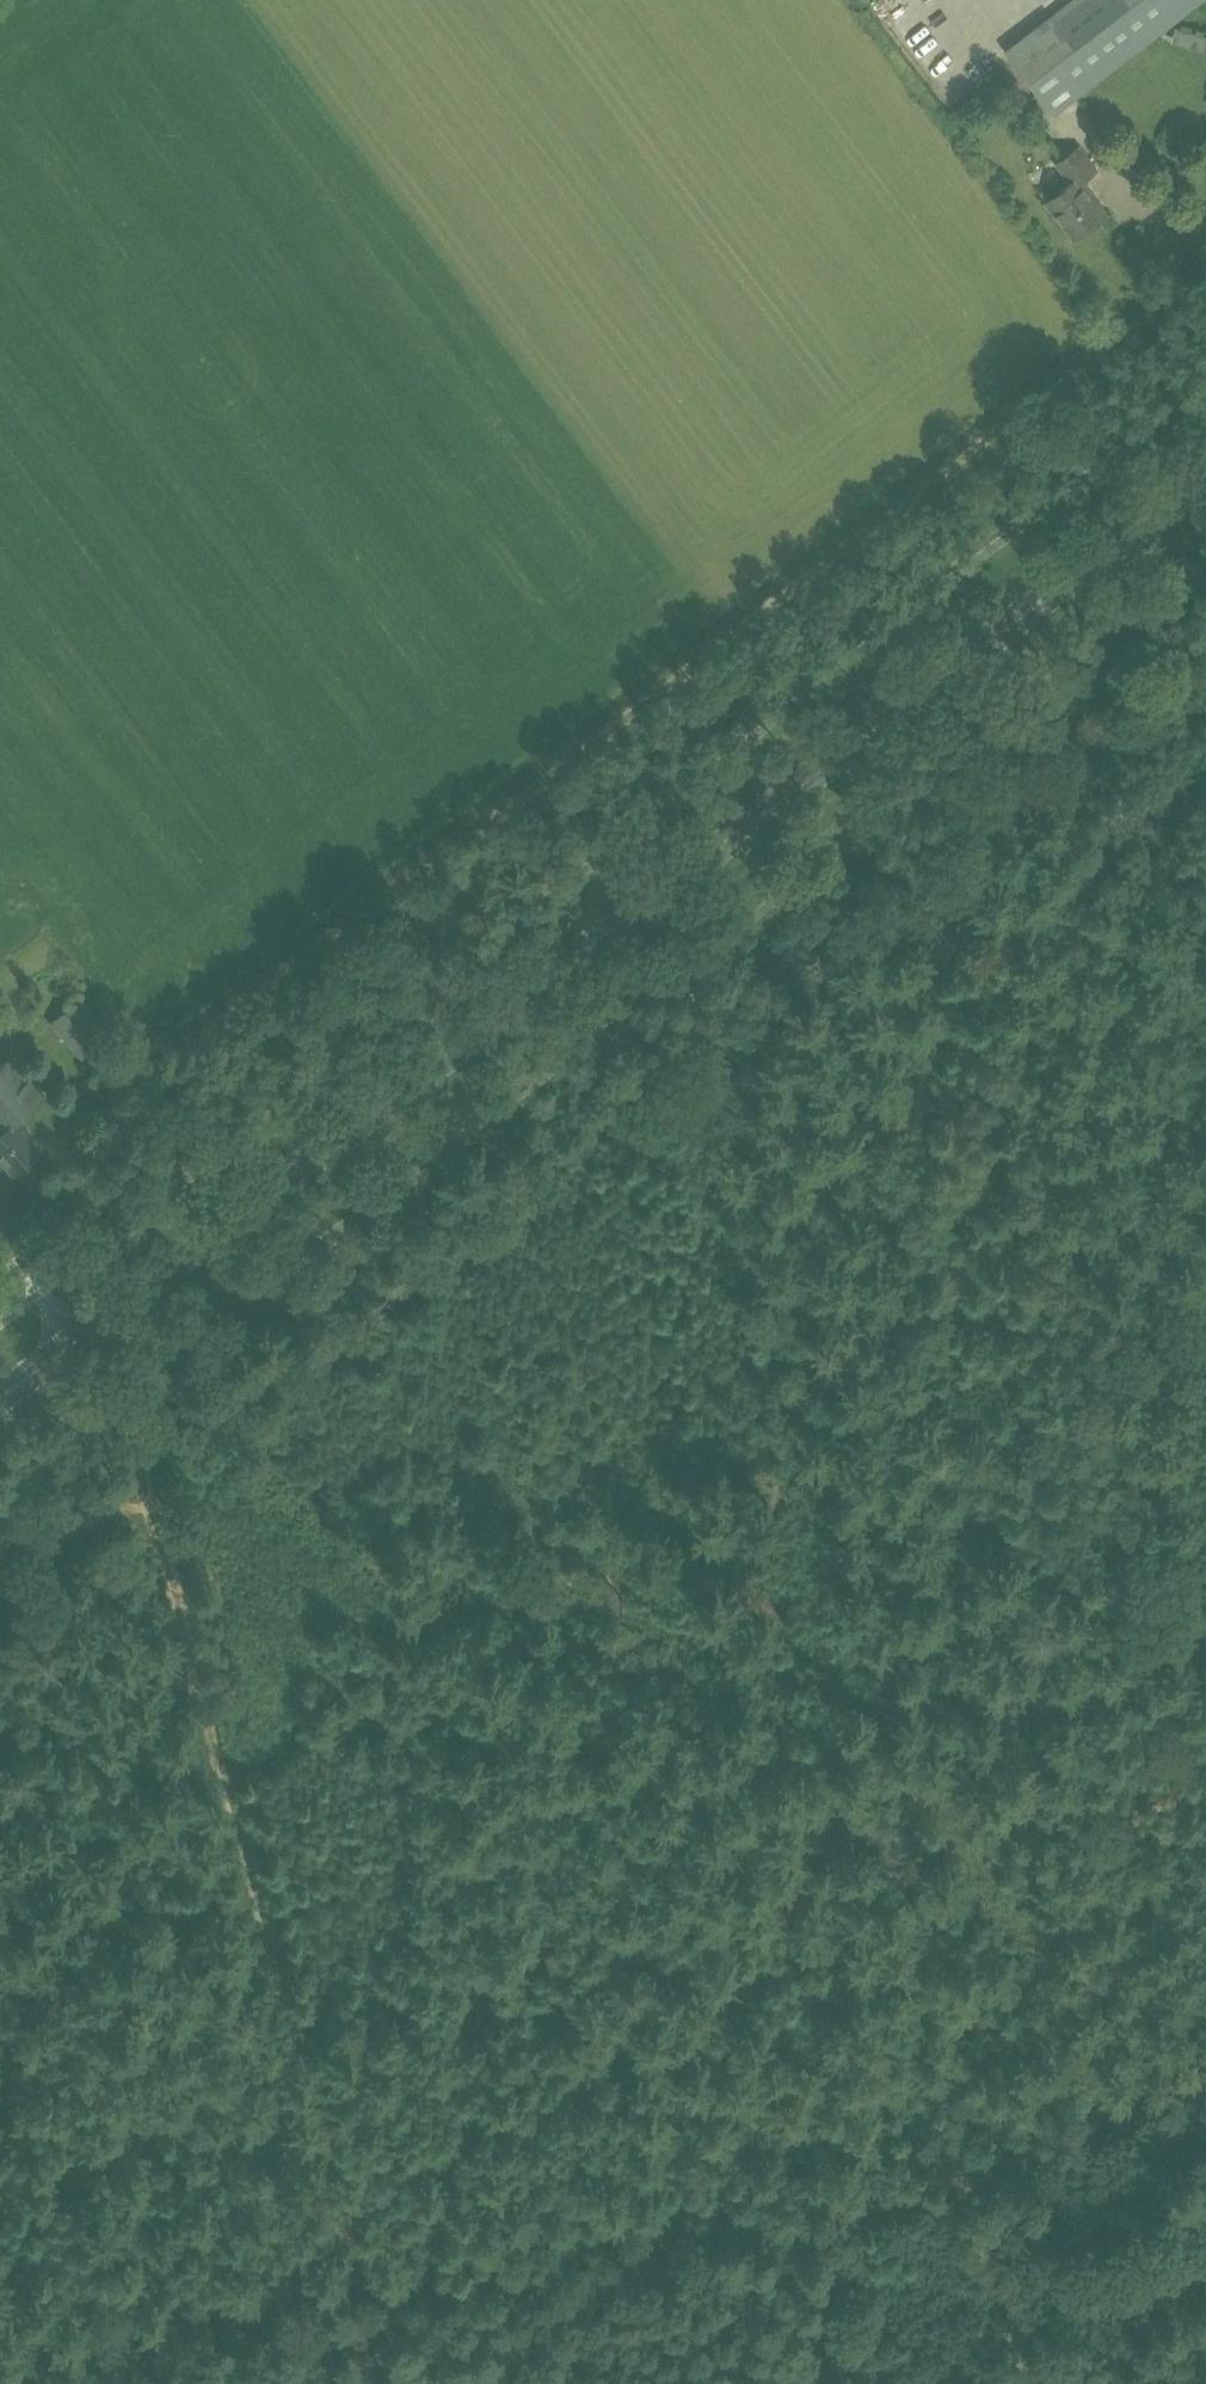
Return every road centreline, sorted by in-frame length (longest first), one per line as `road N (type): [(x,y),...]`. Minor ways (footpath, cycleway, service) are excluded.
road 1 (secondary): [(0,1397),(1205,473)]
road 2 (track): [(1036,2383),(1001,2311),(965,2184),(886,2205),(68,2342),(56,2363),(63,2383)]
road 3 (track): [(1205,2069),(965,2184)]
road 4 (track): [(0,1245),(126,1394)]
road 5 (track): [(1205,2325),(1064,2383)]

